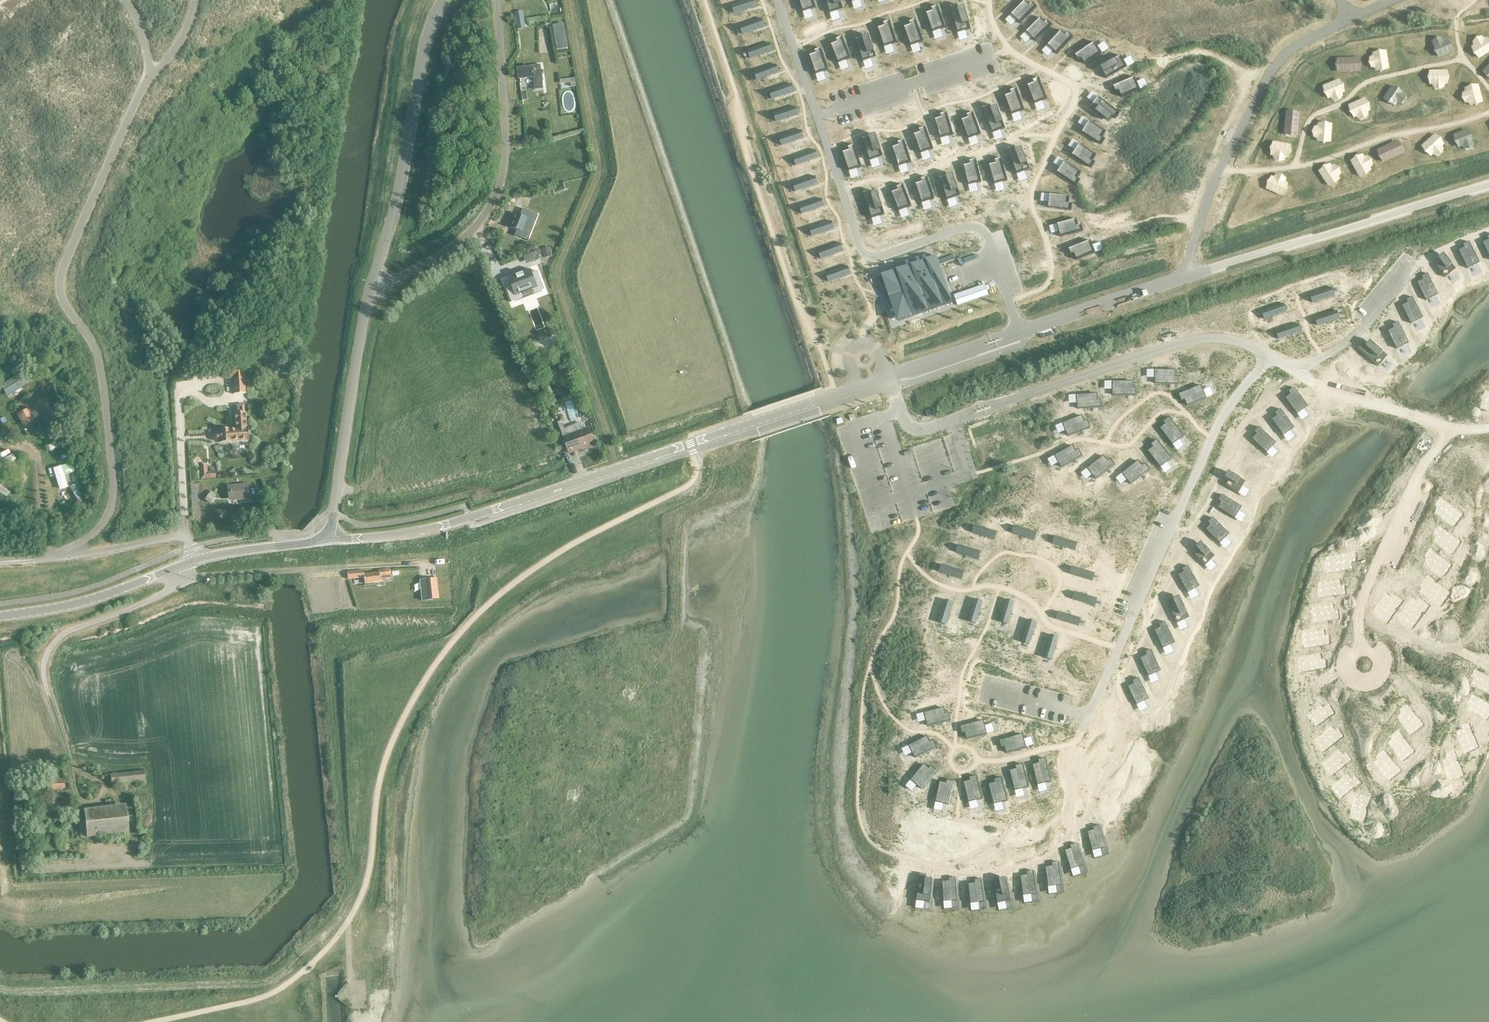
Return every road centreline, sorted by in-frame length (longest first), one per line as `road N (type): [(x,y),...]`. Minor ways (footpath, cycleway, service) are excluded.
road 1 (unclassified): [(329,538),(399,535),(470,518),(993,342)]
road 2 (unclassified): [(367,296),(462,240),(497,195),(506,145),(497,0)]
road 3 (unclassified): [(367,296),(430,22),(444,0)]
road 4 (unclassified): [(329,538),(367,296)]
road 5 (unclassified): [(0,616),(82,602),(196,560)]
road 6 (unclassified): [(190,546),(181,538),(47,558)]
road 7 (unclassified): [(196,560),(329,538)]

